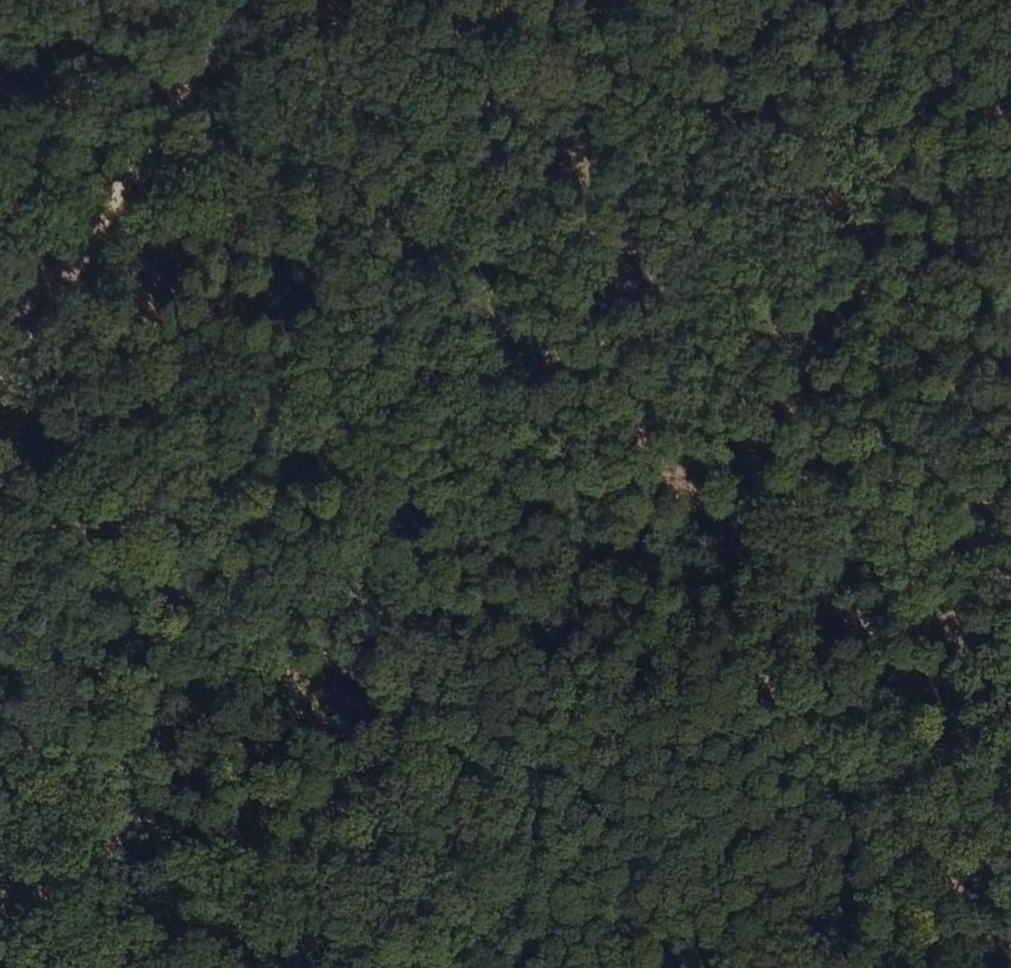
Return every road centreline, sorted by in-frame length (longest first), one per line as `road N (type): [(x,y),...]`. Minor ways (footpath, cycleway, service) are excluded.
road 1 (track): [(0,409),(251,0)]

